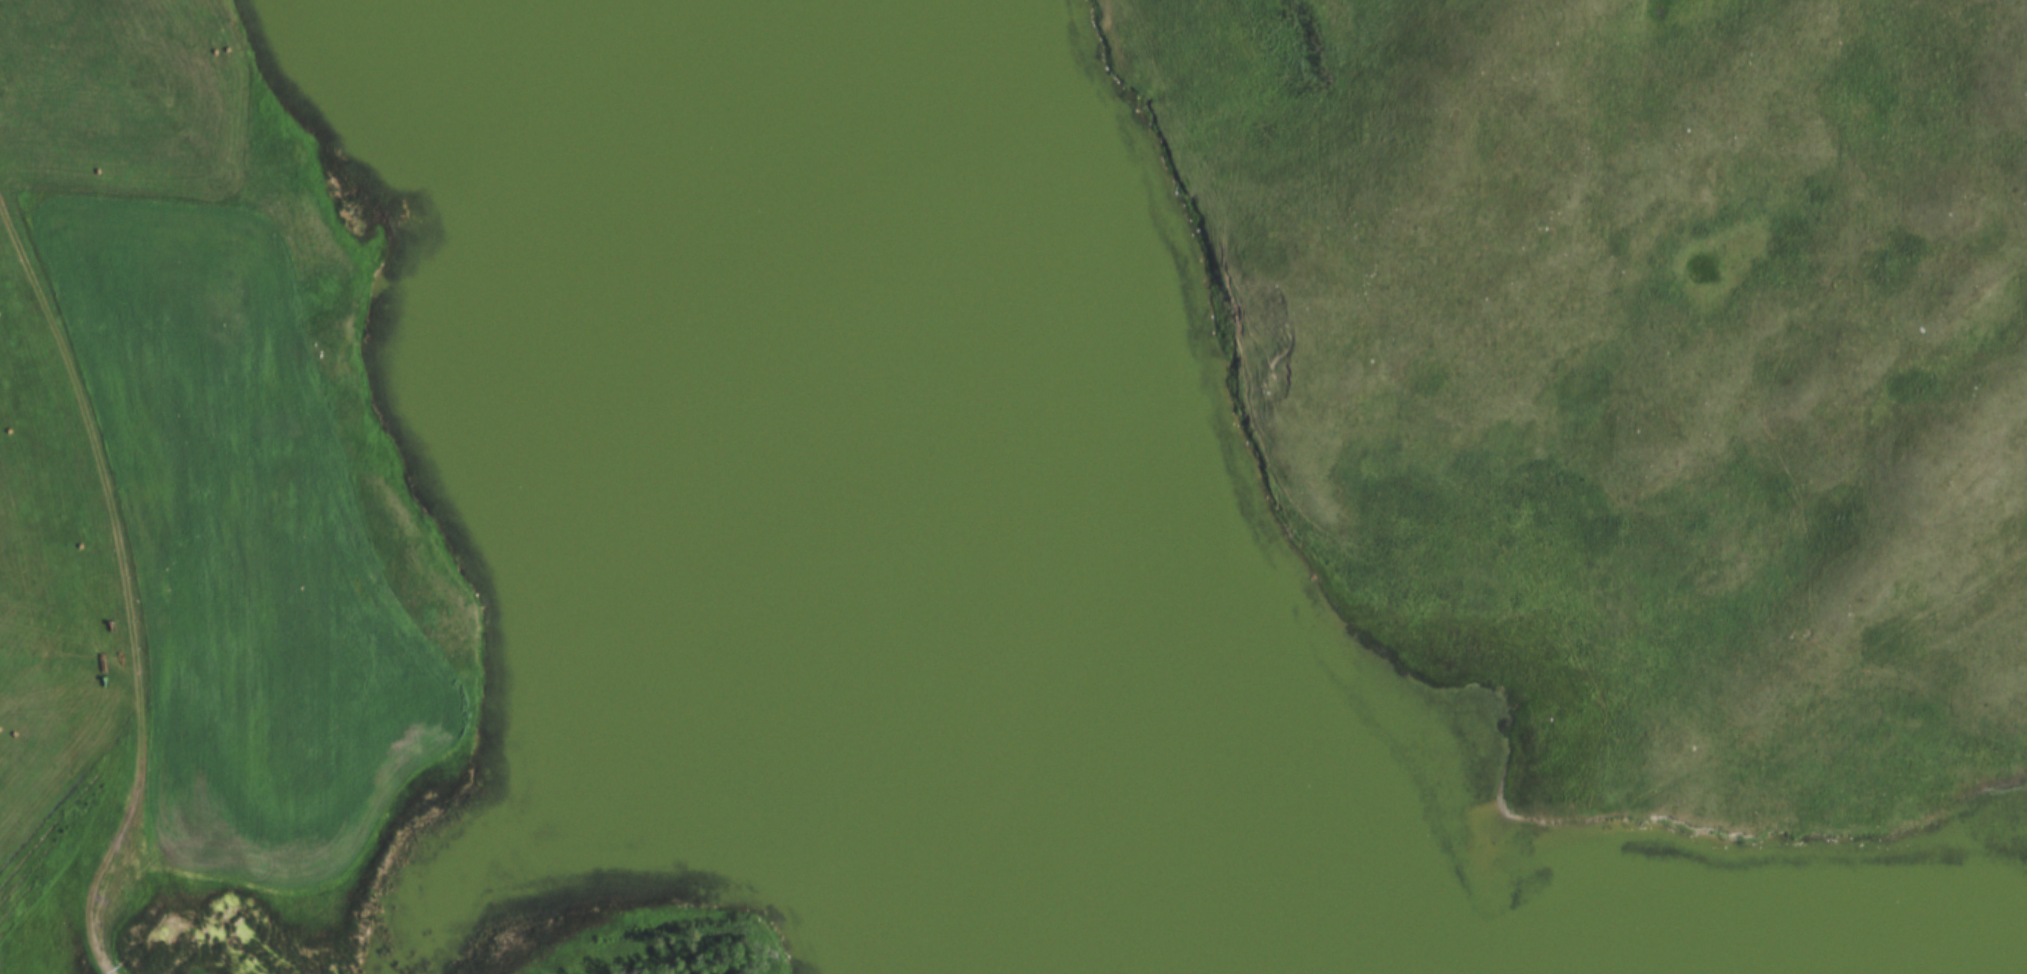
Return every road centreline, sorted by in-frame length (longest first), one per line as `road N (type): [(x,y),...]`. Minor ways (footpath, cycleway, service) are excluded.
road 1 (track): [(114,973),(98,904),(145,790),(147,708)]

